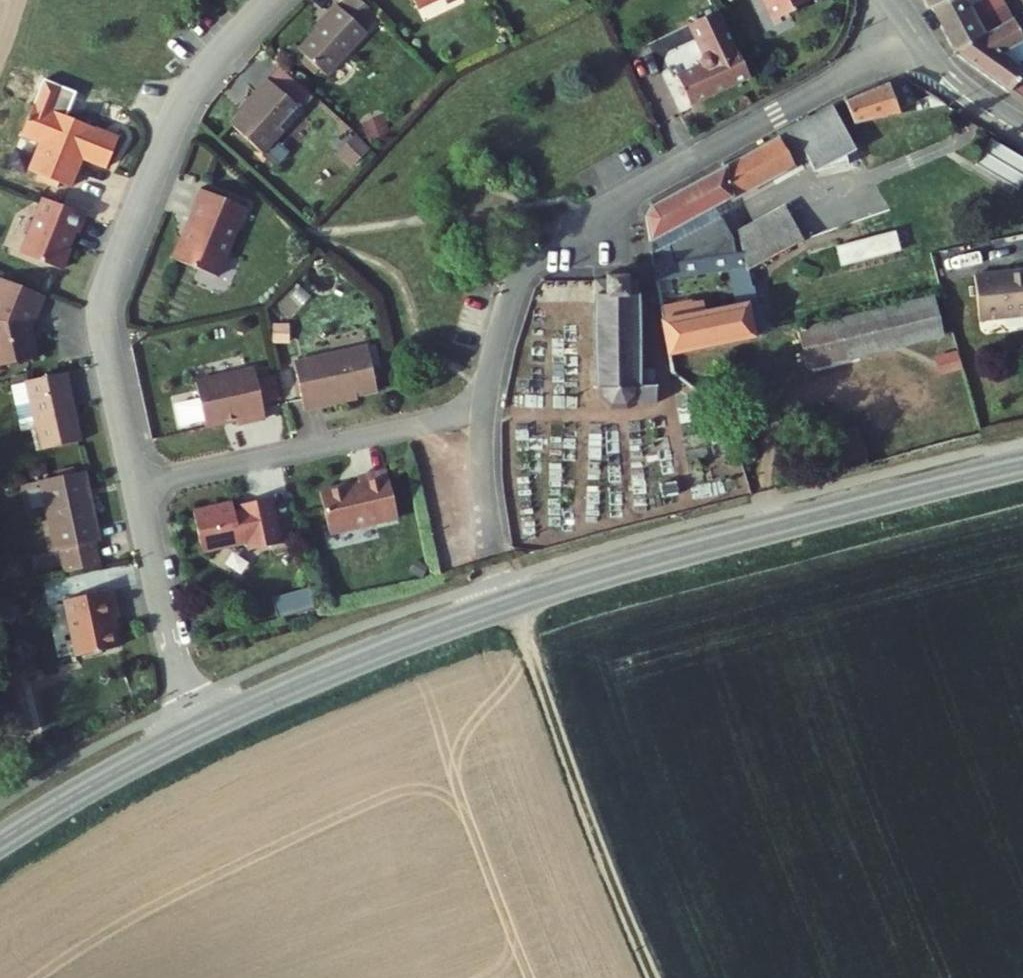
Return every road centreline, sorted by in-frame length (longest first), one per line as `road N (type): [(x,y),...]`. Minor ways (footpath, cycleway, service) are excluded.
road 1 (residential): [(918,36),(534,251),(502,322),(484,412),(137,487)]
road 2 (tertiary): [(195,732),(333,670),(560,587),(1022,465)]
road 3 (residential): [(137,487),(103,298),(188,98),(276,0)]
road 4 (track): [(654,977),(598,848),(516,602)]
road 5 (residential): [(137,487),(195,732)]
road 6 (tertiary): [(0,841),(195,732)]
road 7 (residential): [(1022,128),(947,77),(918,36)]

